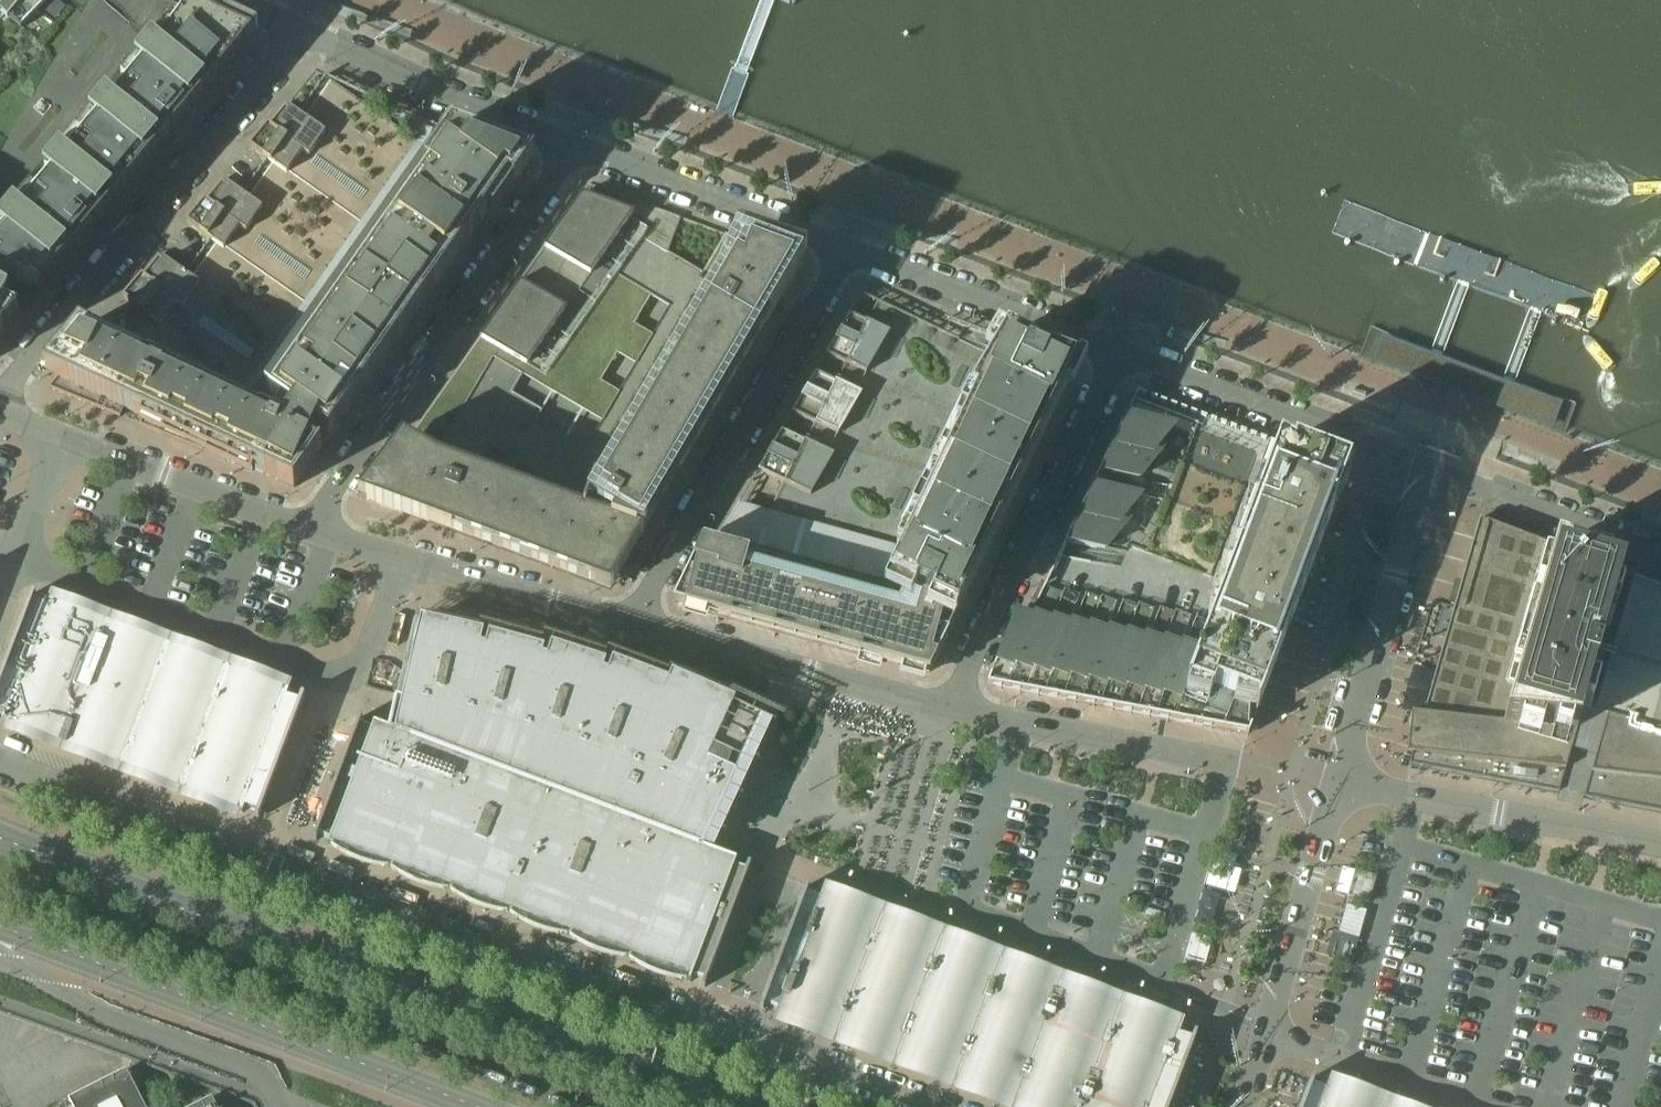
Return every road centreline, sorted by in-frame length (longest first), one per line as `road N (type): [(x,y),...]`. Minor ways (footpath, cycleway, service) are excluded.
road 1 (residential): [(907,1106),(0,763)]
road 2 (secondary): [(706,1106),(0,838)]
road 3 (secondary): [(0,932),(469,1106)]
road 4 (residential): [(407,561),(361,665),(319,676),(19,567)]
road 5 (residential): [(0,398),(304,39)]
road 6 (residential): [(313,528),(579,148)]
road 7 (residential): [(629,625),(843,250)]
road 8 (residential): [(951,708),(1337,783)]
road 9 (residential): [(951,708),(1120,358)]
road 10 (residential): [(1245,1106),(1337,783)]
road 11 (residential): [(629,625),(951,708)]
road 12 (residential): [(1337,783),(1660,843)]
road 13 (residential): [(1337,783),(1425,470)]
road 14 (residential): [(1425,470),(1120,358)]
road 15 (residential): [(1120,358),(843,250)]
road 16 (residential): [(579,148),(304,39)]
road 17 (residential): [(843,250),(579,148)]
road 18 (residential): [(69,439),(313,528)]
road 19 (residential): [(1660,558),(1425,470)]
road 20 (residential): [(407,561),(629,625)]
road 21 (residential): [(19,567),(69,439)]

